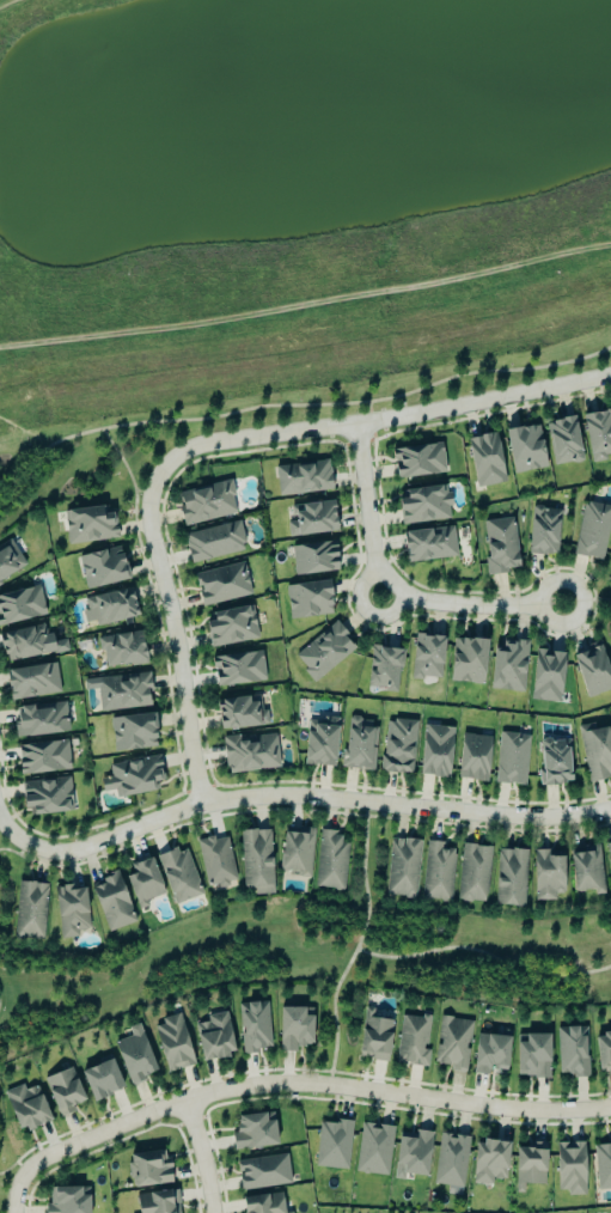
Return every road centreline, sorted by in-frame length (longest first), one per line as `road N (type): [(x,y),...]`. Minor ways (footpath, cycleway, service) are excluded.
road 1 (residential): [(17,1175),(152,1111),(242,1086),(282,1083),(503,1109),(610,1107)]
road 2 (residential): [(23,842),(61,853),(85,848),(249,797),(549,817),(610,807)]
road 3 (residential): [(610,376),(356,423),(256,433),(191,450),(158,475)]
road 4 (residential): [(356,423),(379,596),(435,604),(562,603)]
road 5 (residential): [(158,475),(149,524),(203,806)]

